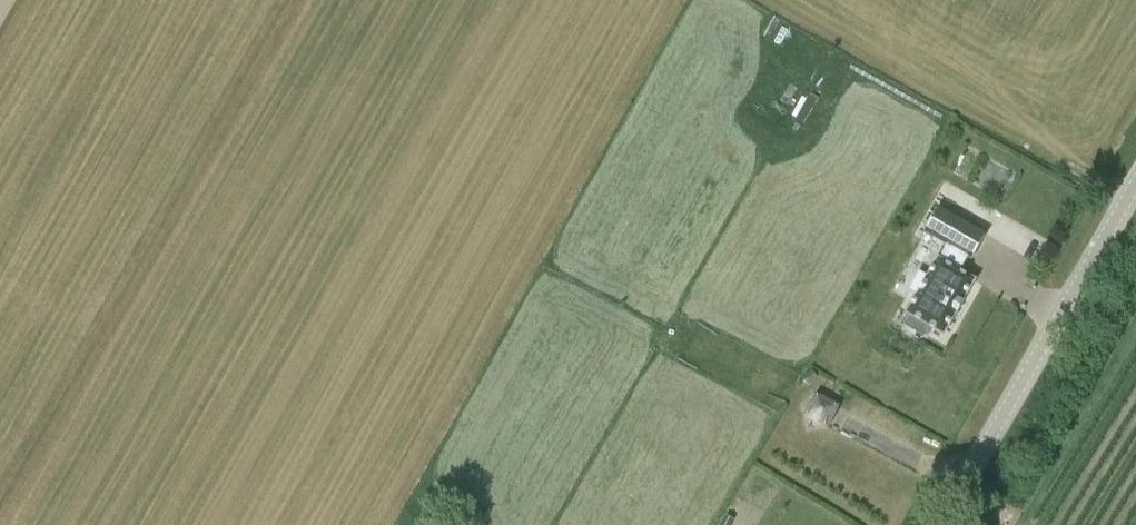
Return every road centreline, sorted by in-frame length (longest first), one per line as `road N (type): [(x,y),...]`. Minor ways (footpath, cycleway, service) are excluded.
road 1 (unclassified): [(940,524),(1135,185)]

